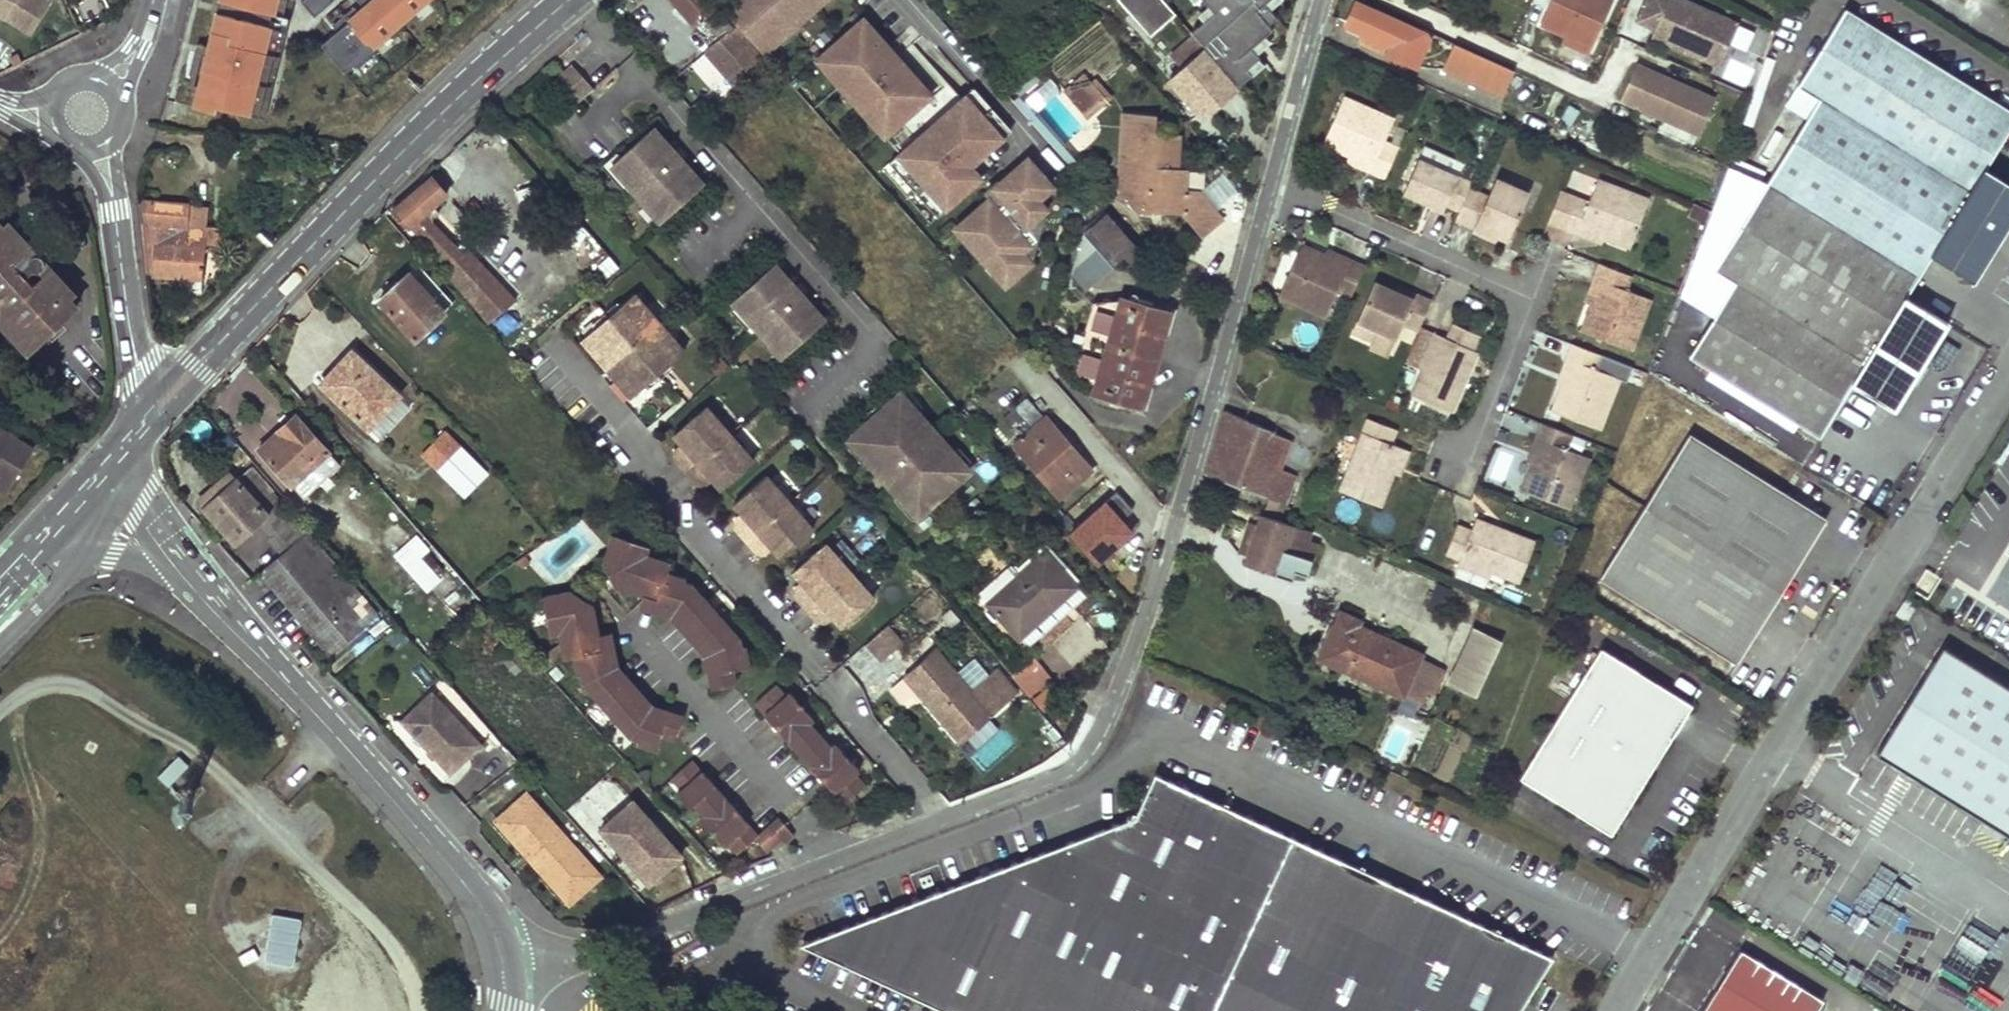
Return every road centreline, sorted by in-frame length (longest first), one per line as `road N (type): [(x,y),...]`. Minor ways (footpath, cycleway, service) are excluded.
road 1 (residential): [(1319,0),(1127,679),(1076,759),(1016,793),(592,957),(505,965)]
road 2 (residential): [(1610,1010),(2008,372)]
road 3 (residential): [(95,482),(148,528),(415,827),(475,899),(505,965)]
road 4 (secondary): [(157,409),(351,195),(562,0)]
road 5 (tertiary): [(99,147),(139,373),(157,409)]
road 6 (secondary): [(0,584),(95,482)]

